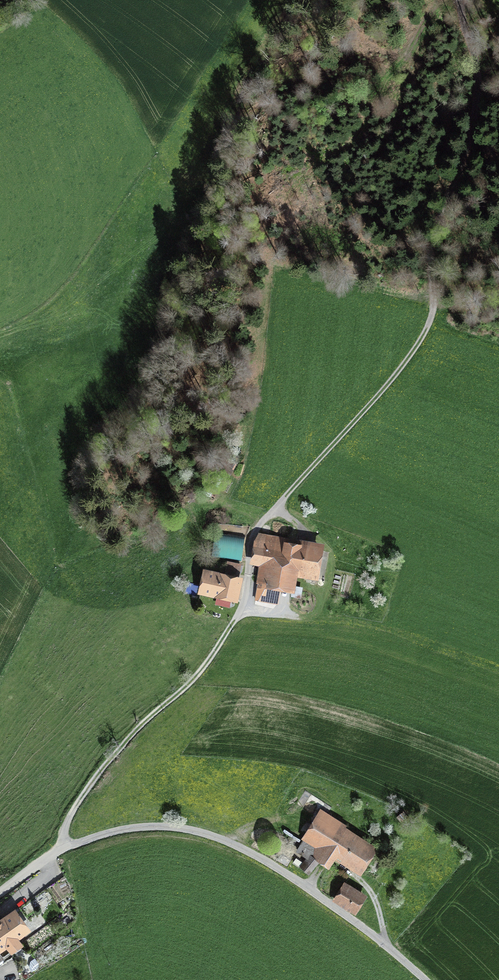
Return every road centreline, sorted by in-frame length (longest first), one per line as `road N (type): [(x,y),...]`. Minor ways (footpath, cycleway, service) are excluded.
road 1 (track): [(63,848),(64,828),(106,762),(204,668),(235,620),(257,529),(419,343),(433,309),(438,223),(477,103),(479,73),(459,0)]
road 2 (unclassified): [(0,892),(63,848),(133,828),(184,829),(290,875),(425,979)]
road 3 (track): [(255,0),(155,151)]

